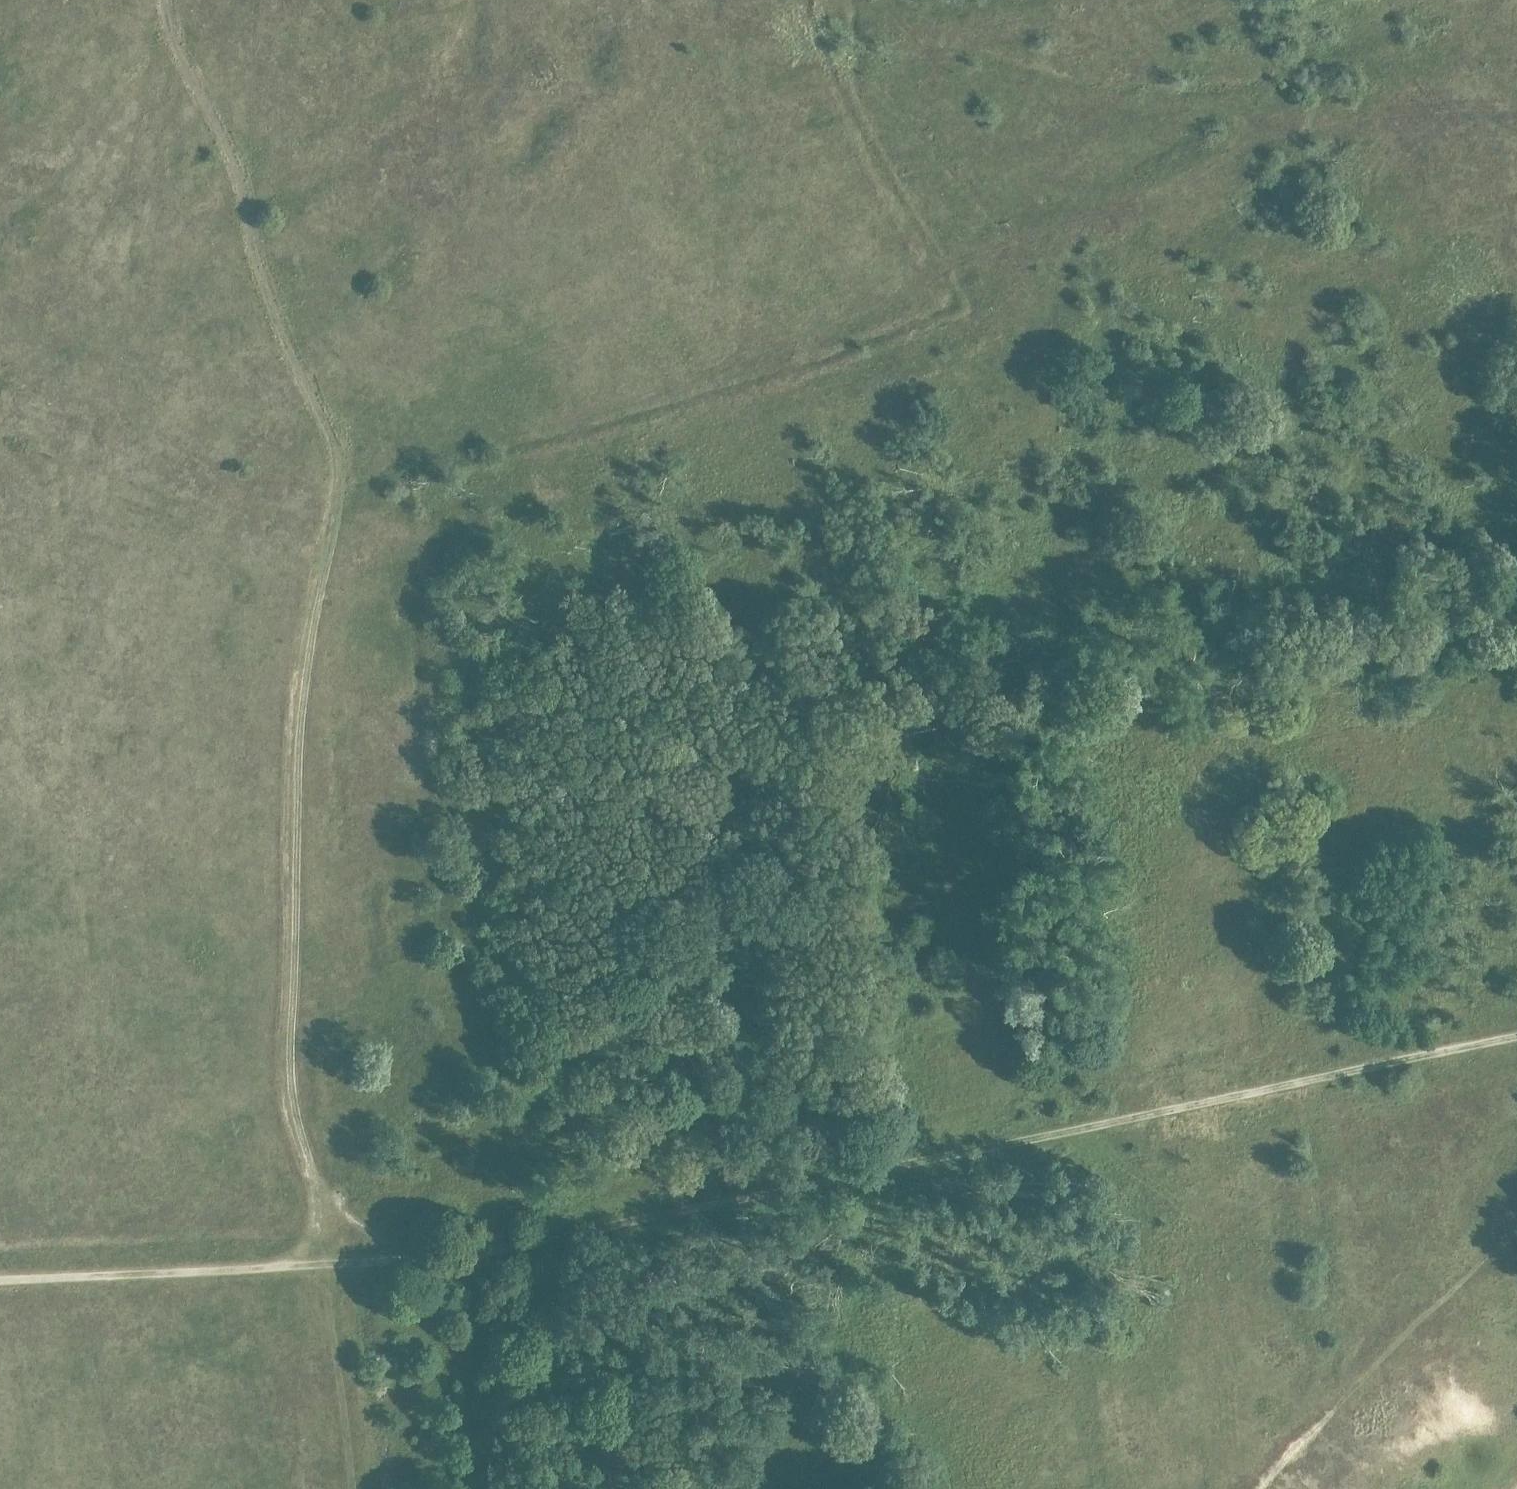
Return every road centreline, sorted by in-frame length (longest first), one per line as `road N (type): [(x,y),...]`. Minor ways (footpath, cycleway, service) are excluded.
road 1 (track): [(323,1261),(283,1058),(299,662),(336,478),(331,437),(283,342),(250,249),(243,186),(180,55),(165,0)]
road 2 (track): [(323,1261),(450,1260),(1516,1035)]
road 3 (track): [(0,1279),(323,1261)]

